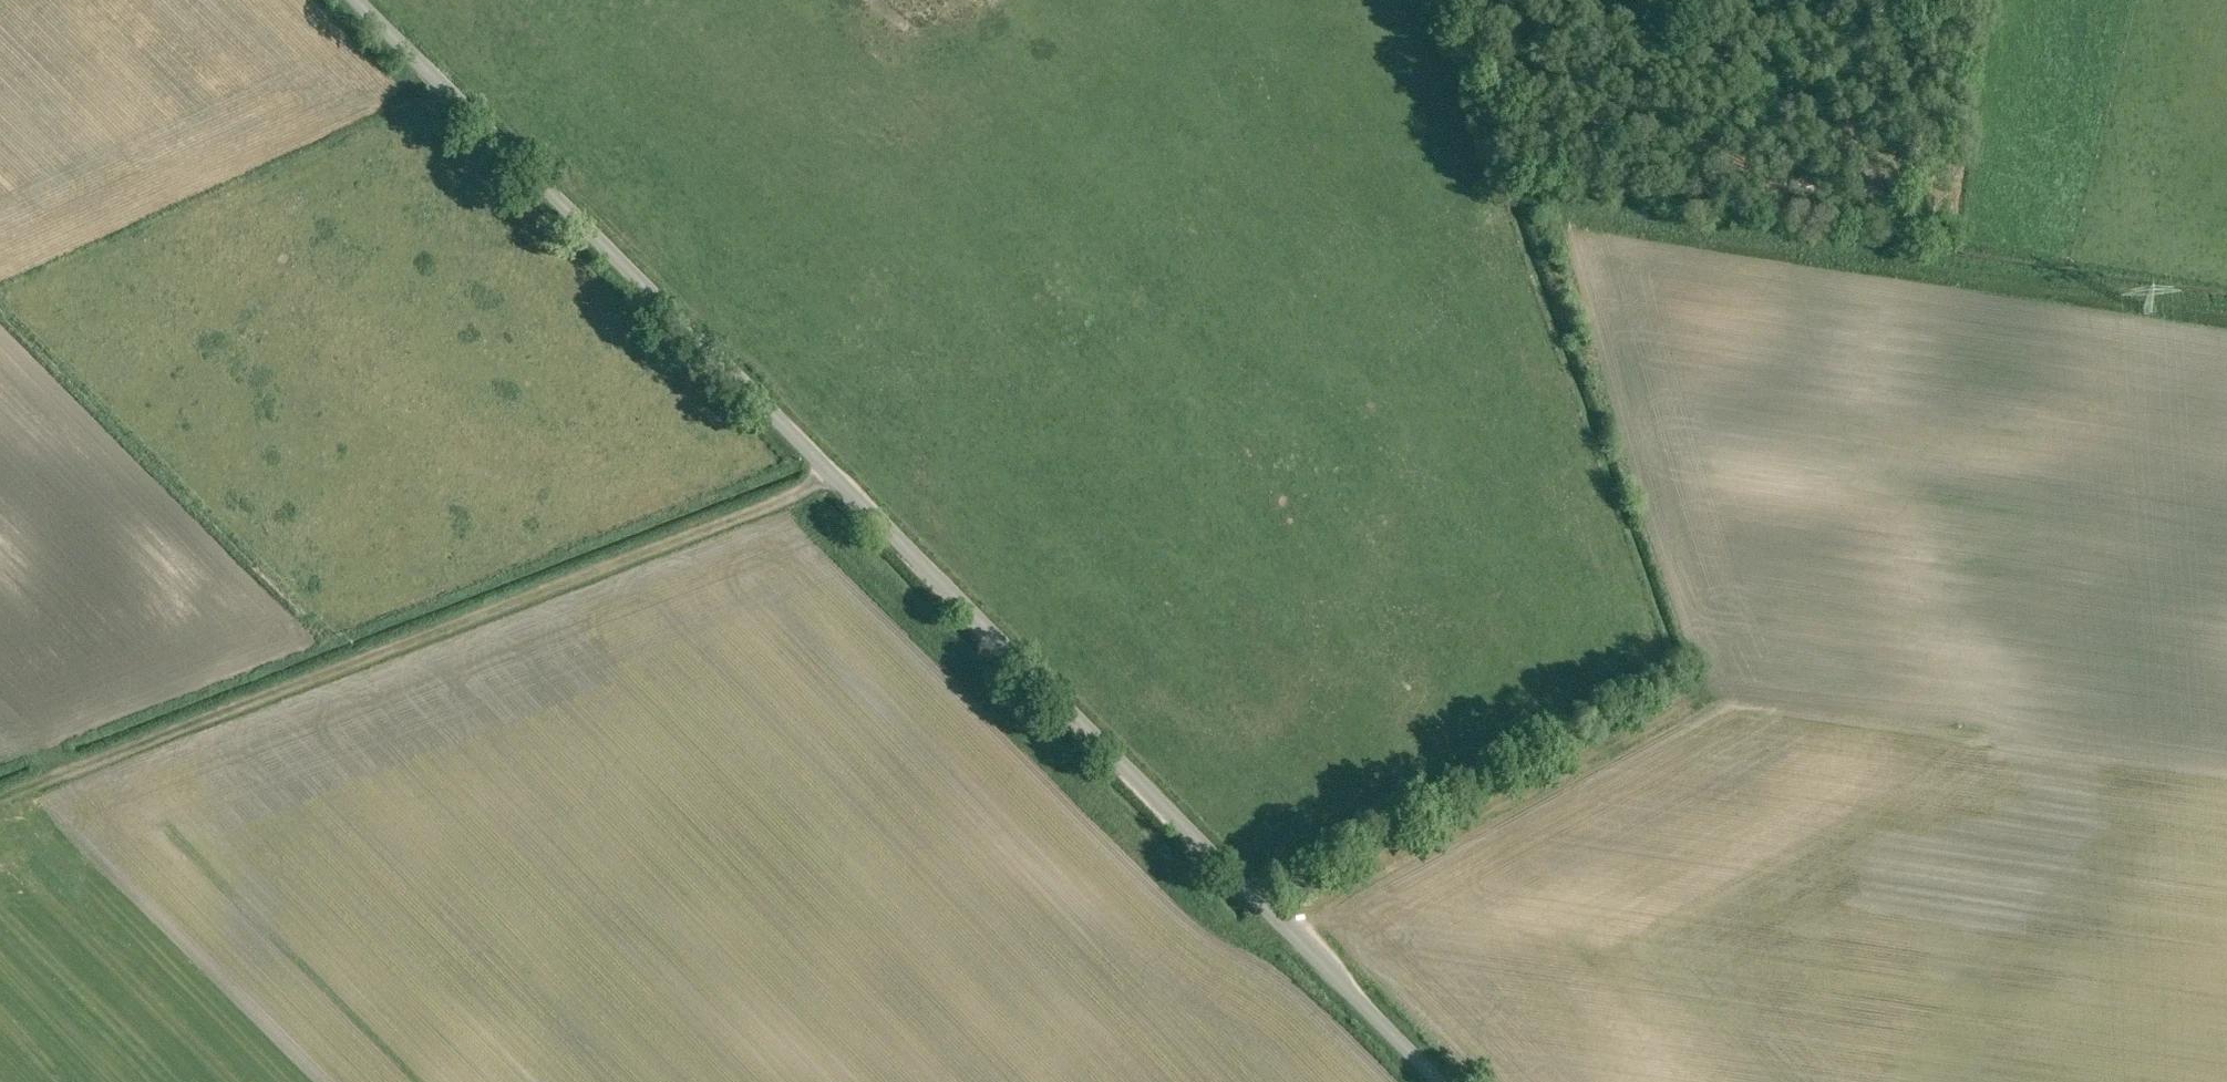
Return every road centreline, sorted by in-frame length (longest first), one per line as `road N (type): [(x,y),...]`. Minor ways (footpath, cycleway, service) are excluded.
road 1 (unclassified): [(1445,1081),(362,0)]

